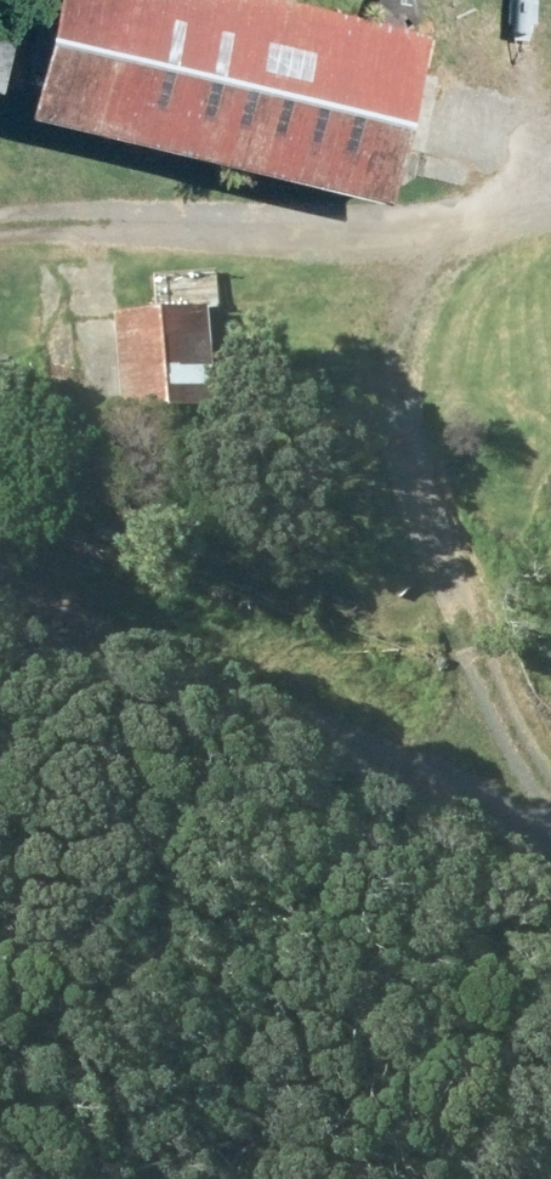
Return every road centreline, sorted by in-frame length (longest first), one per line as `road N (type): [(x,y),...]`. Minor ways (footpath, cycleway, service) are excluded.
road 1 (track): [(550,791),(473,634),(418,475),(409,343),(432,279),(486,226)]
road 2 (track): [(550,850),(0,595)]
road 3 (track): [(0,233),(550,226)]

